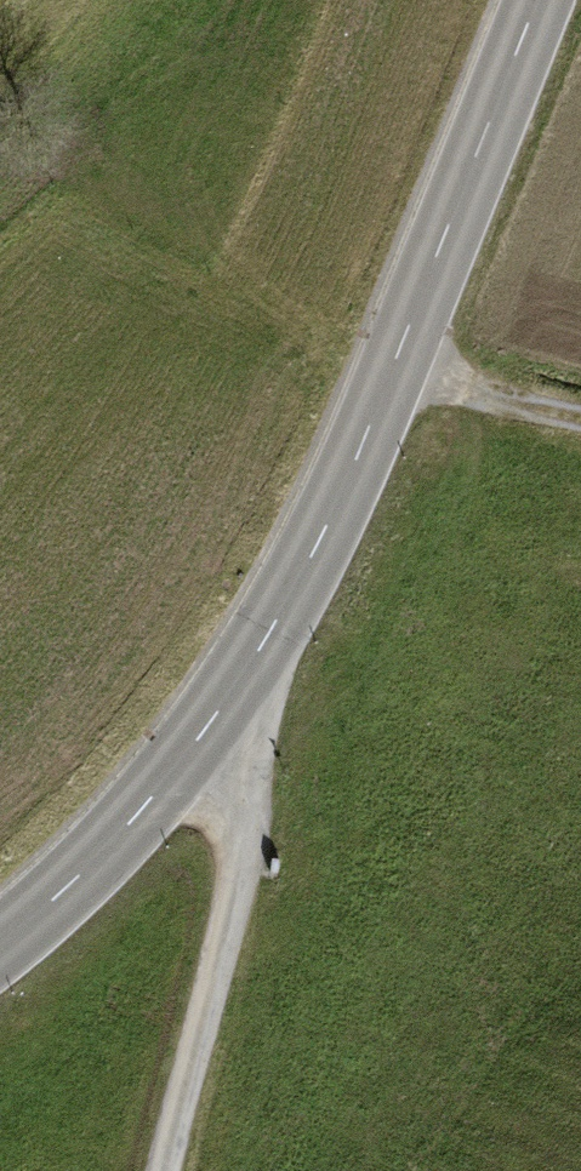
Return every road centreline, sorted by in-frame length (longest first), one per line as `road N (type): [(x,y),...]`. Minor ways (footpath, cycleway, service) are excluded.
road 1 (tertiary): [(207,729),(290,601),(393,367),(536,0)]
road 2 (unclassified): [(162,1170),(245,856),(233,781),(207,729)]
road 3 (tertiary): [(0,946),(114,842),(207,729)]
road 4 (track): [(393,367),(580,417)]

